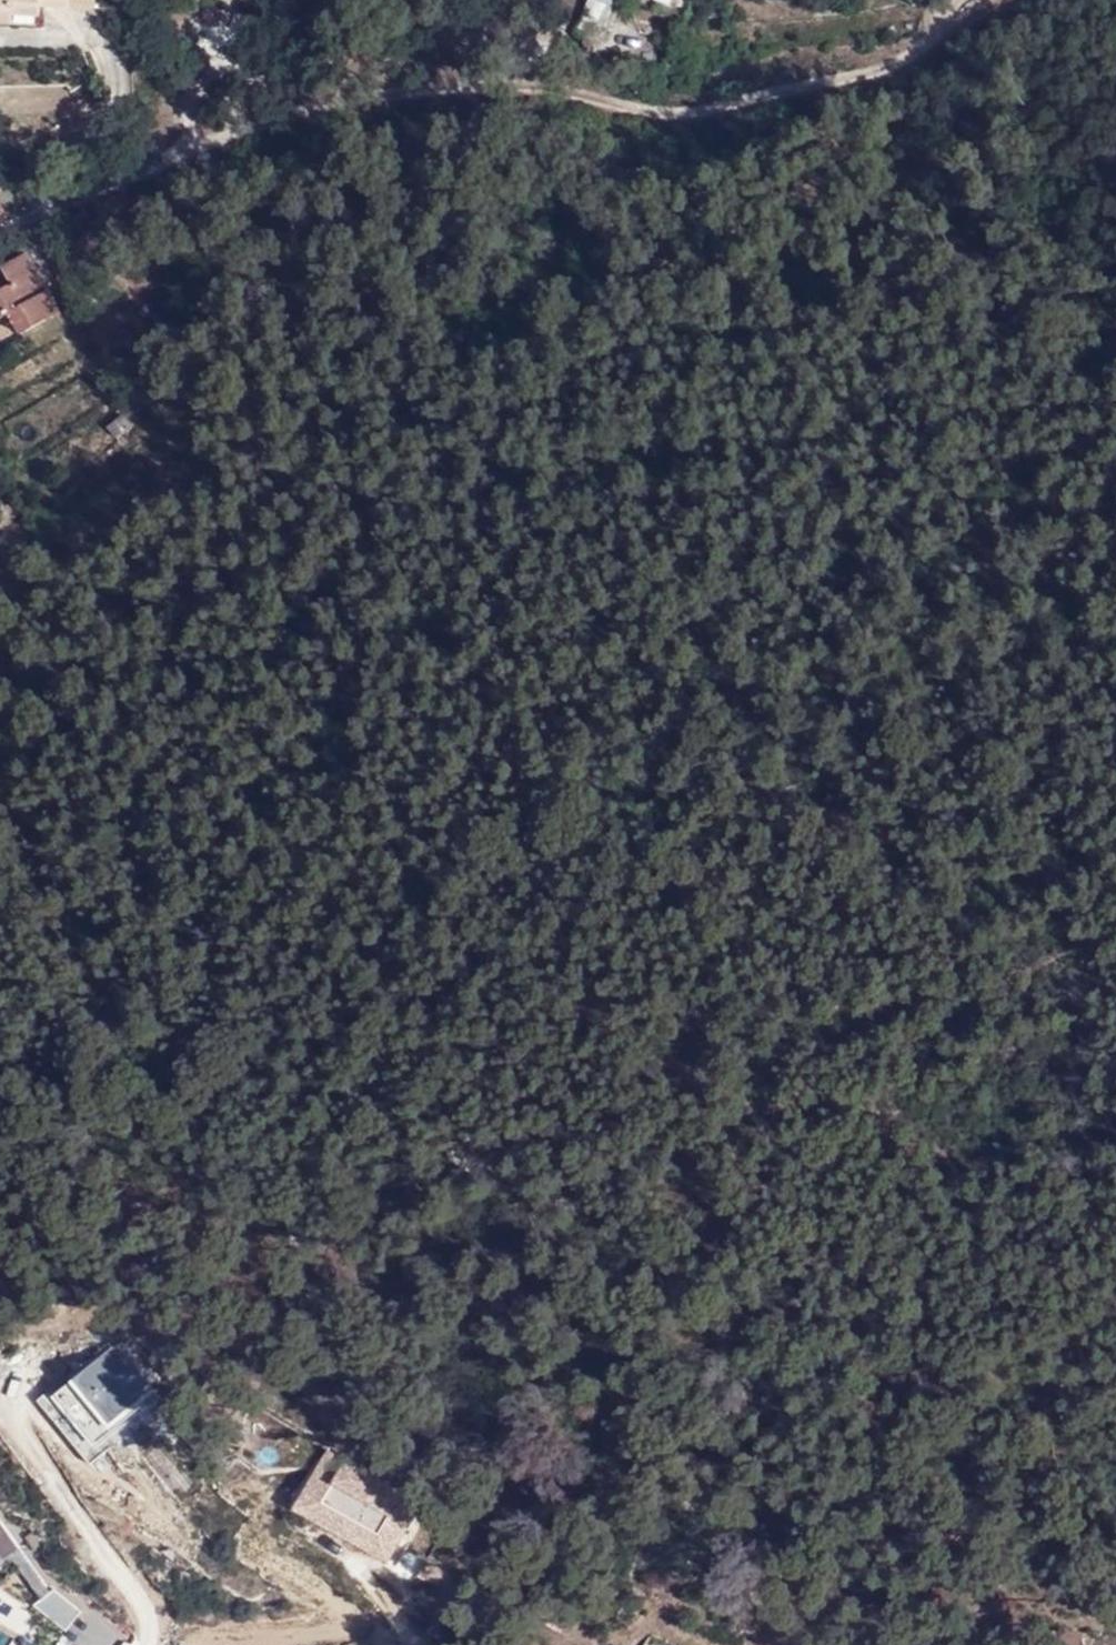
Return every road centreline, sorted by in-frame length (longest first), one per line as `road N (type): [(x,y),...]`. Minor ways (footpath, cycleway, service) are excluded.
road 1 (unclassified): [(0,213),(370,91),(476,87),(598,97),(669,115),(877,82),(986,0)]

